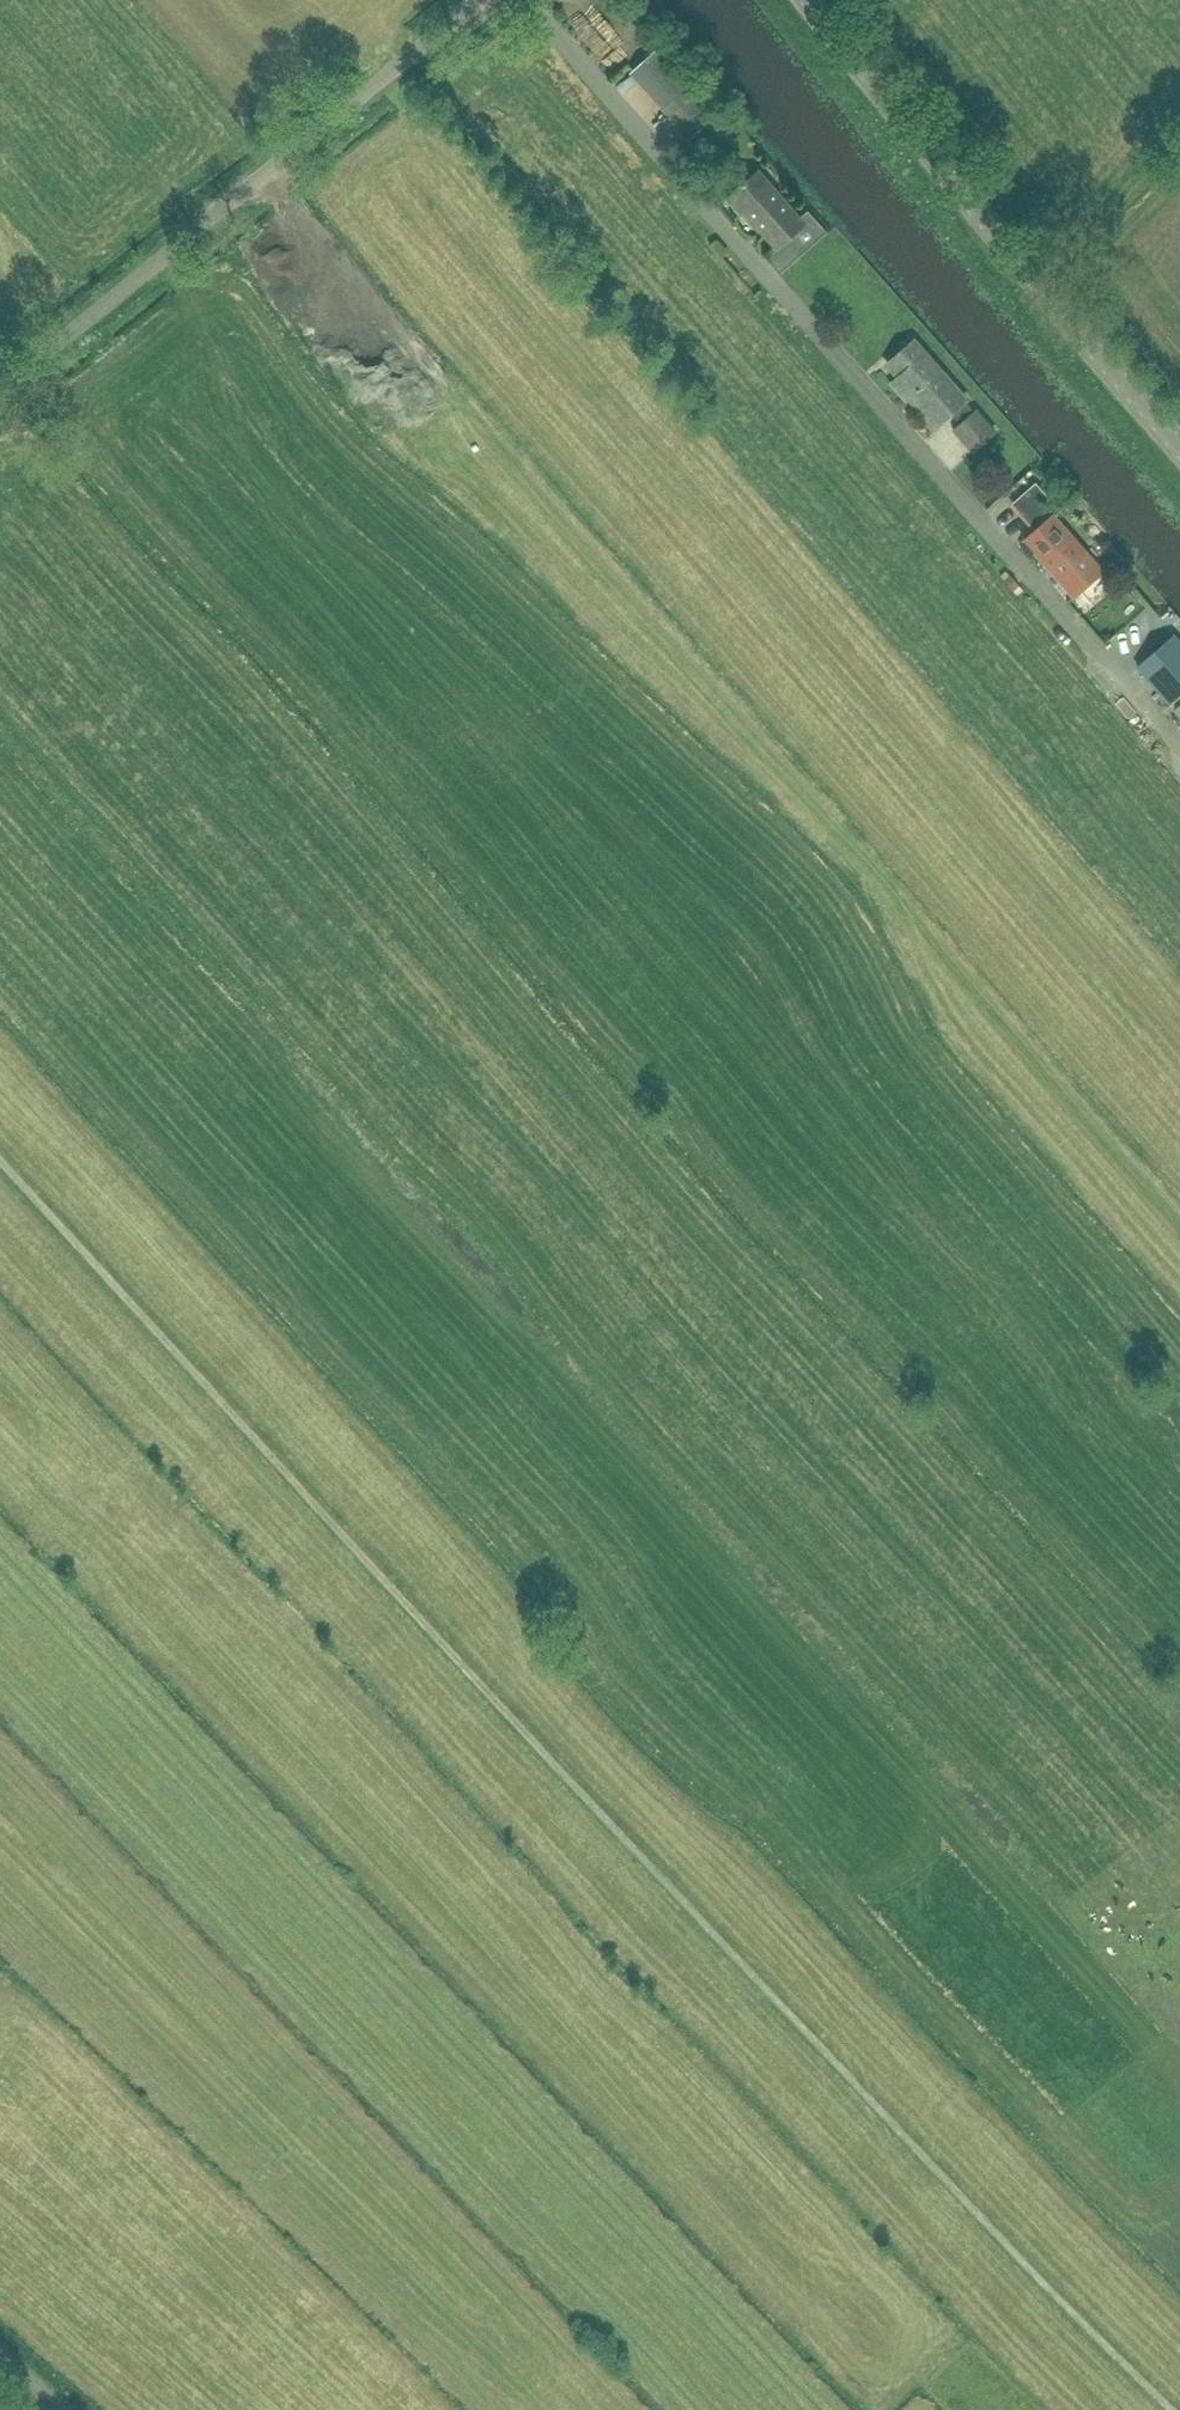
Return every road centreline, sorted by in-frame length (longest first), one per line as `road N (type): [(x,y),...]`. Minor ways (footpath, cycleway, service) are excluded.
road 1 (unclassified): [(1179,746),(526,0)]
road 2 (unclassified): [(0,392),(476,0)]
road 3 (tertiary): [(1179,437),(812,0)]

